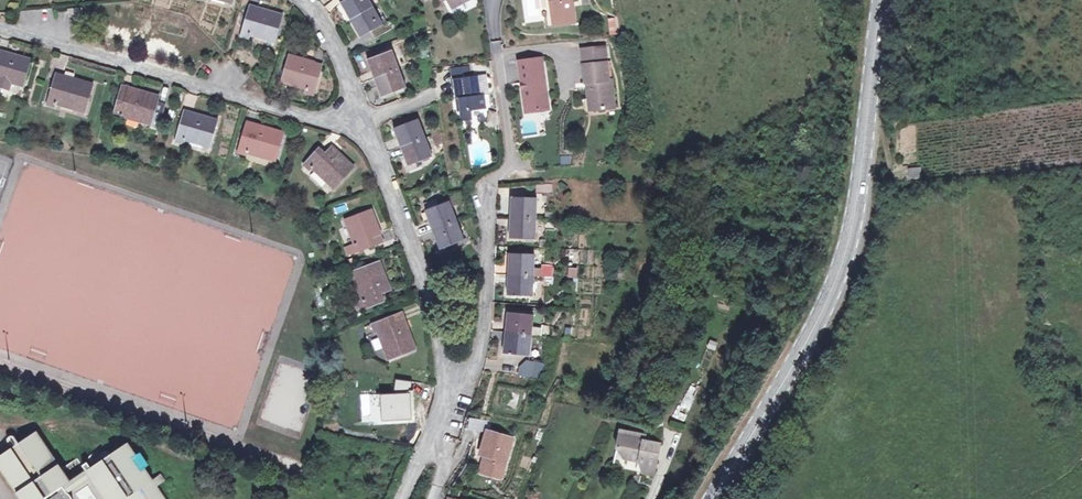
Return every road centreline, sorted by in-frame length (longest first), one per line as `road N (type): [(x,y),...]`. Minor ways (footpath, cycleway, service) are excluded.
road 1 (secondary): [(881,0),(851,241),(822,318),(713,498)]
road 2 (residential): [(451,402),(479,363),(491,180),(514,165),(495,39)]
road 3 (residential): [(357,123),(267,110),(0,25)]
road 4 (residential): [(451,402),(432,287),(357,123)]
road 5 (residential): [(357,123),(344,60),(309,0)]

